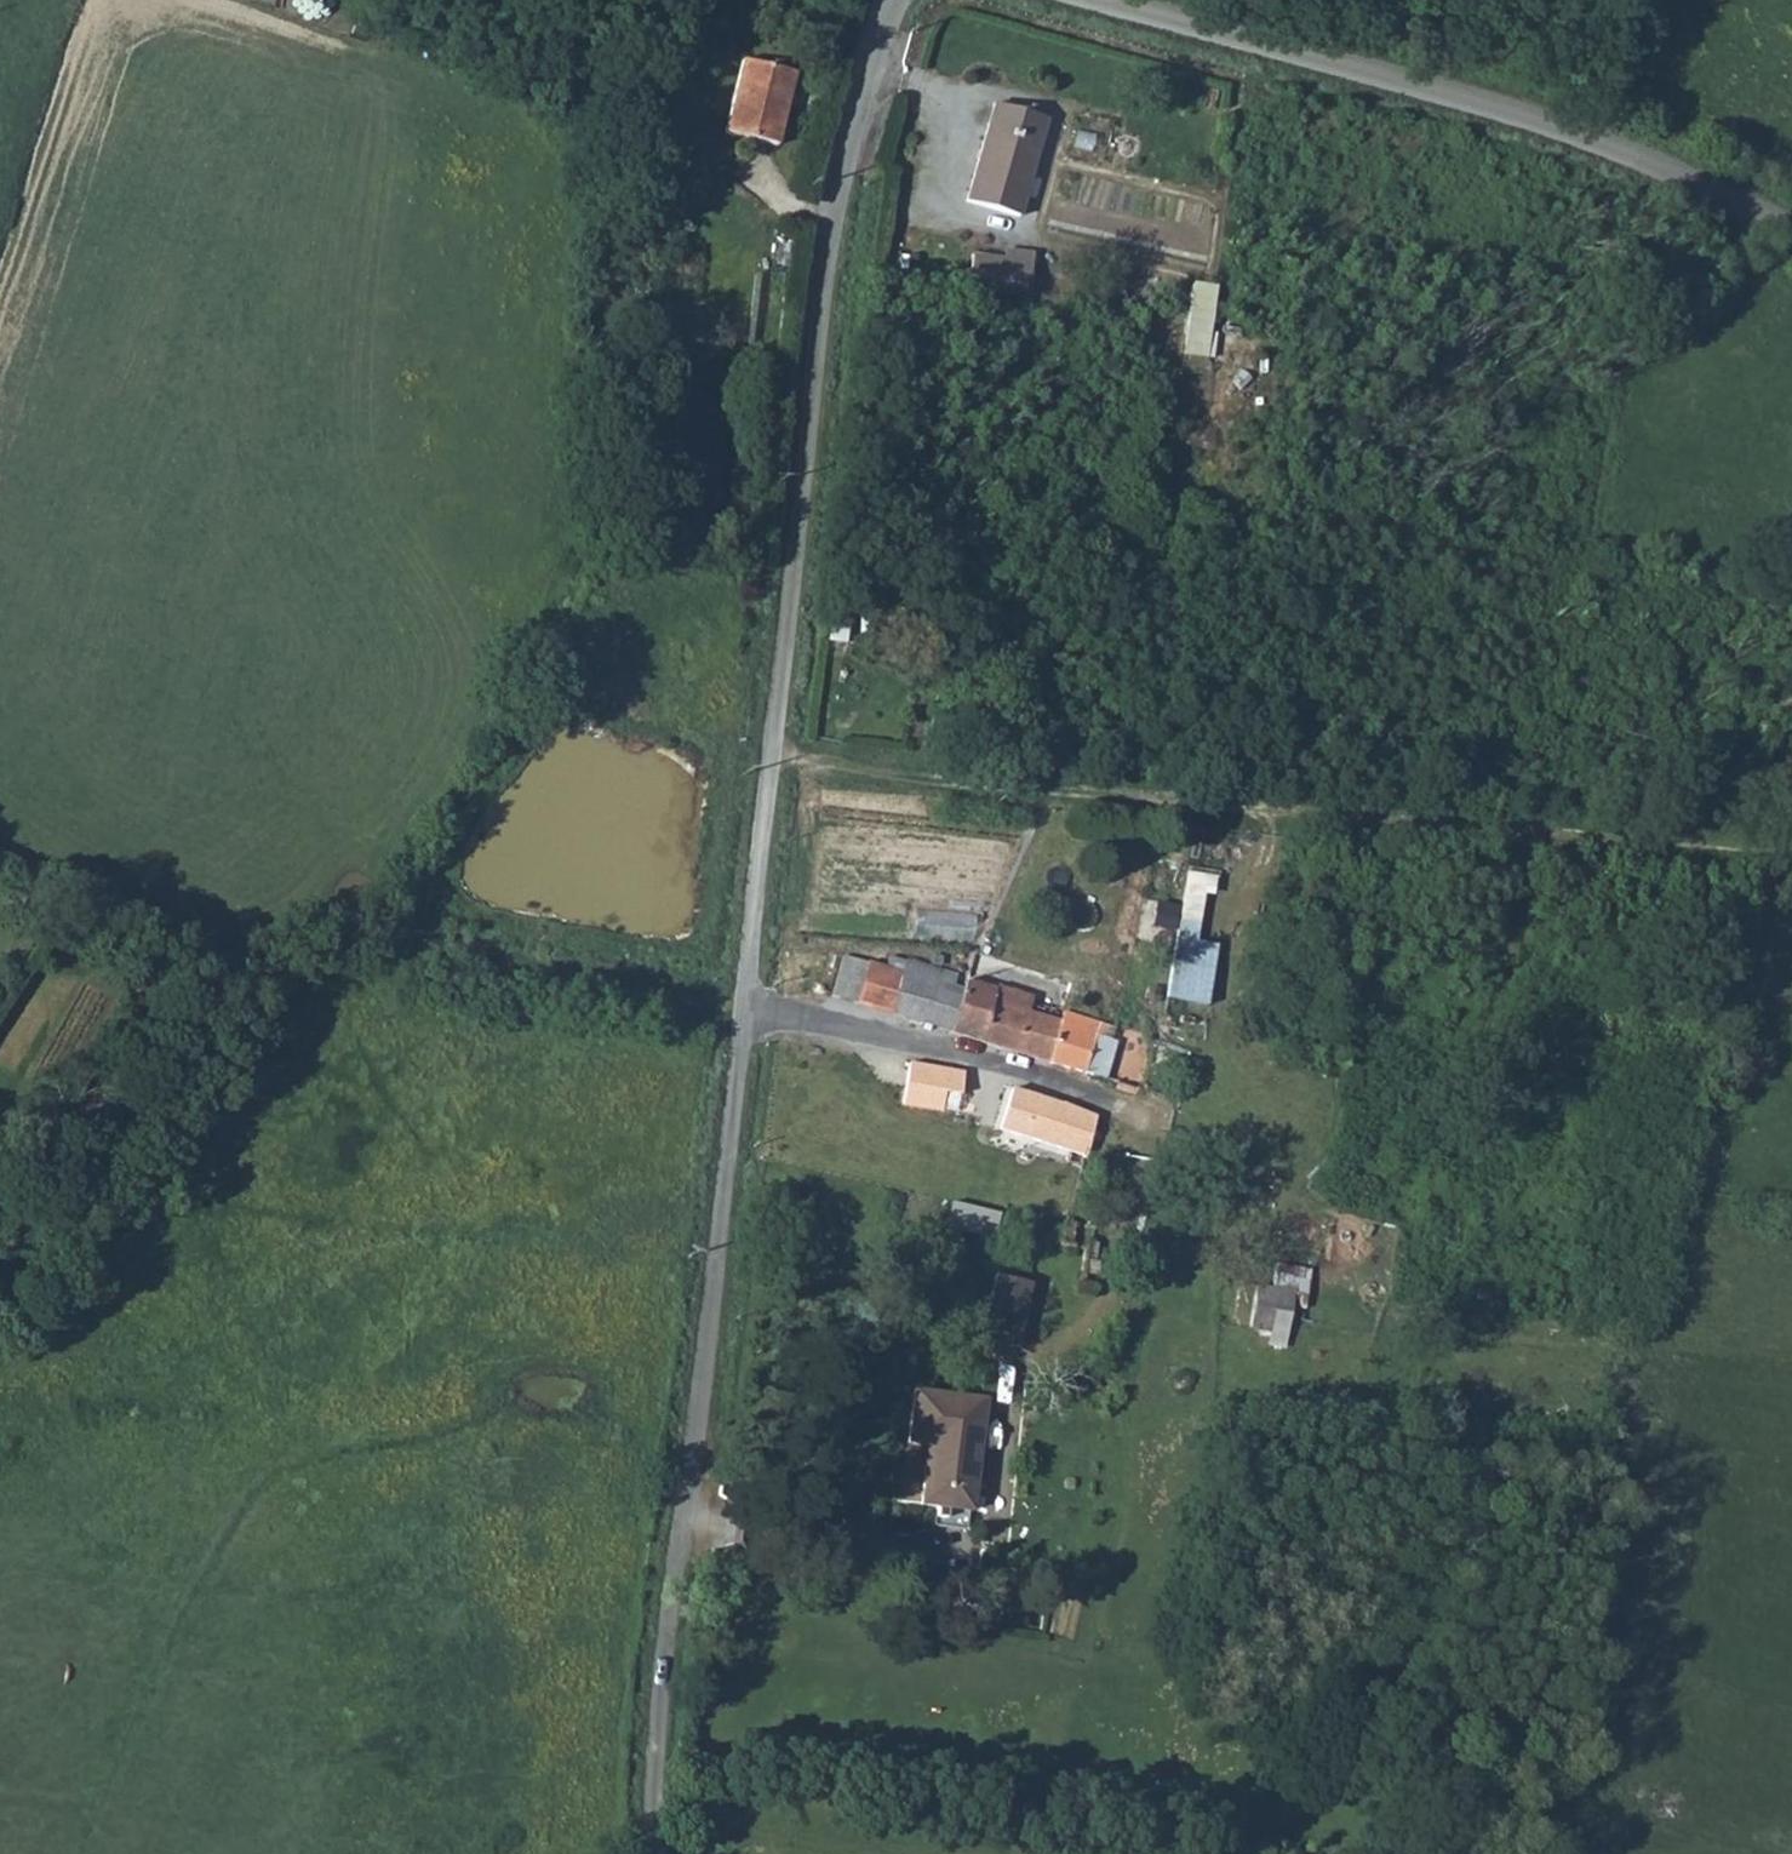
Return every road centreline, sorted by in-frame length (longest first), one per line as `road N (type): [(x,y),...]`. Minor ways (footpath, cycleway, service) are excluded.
road 1 (unclassified): [(746,1014),(834,235),(894,0)]
road 2 (track): [(747,1003),(391,948),(331,958),(282,982),(152,1160),(0,1298)]
road 3 (unclassified): [(654,1853),(672,1619),(746,1014)]
road 4 (unclassified): [(1084,0),(1520,125),(1791,231)]
road 5 (residential): [(746,1014),(945,1050),(1127,1106)]

